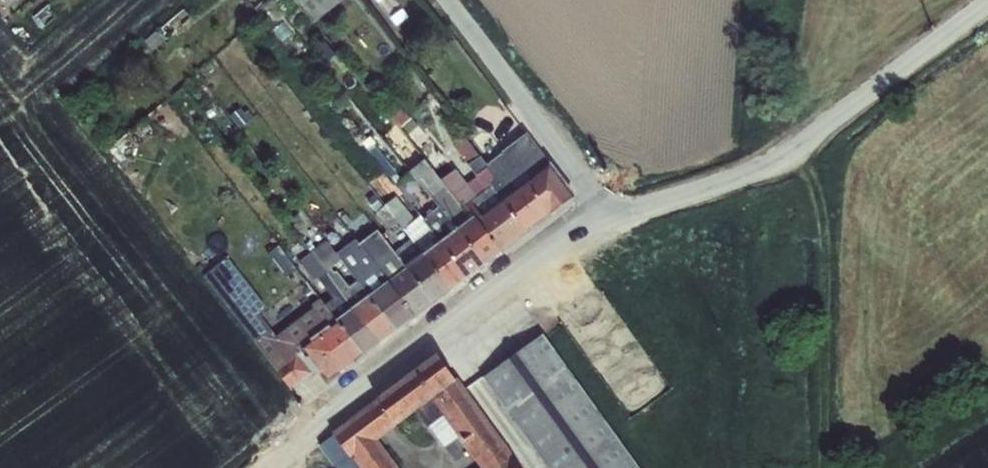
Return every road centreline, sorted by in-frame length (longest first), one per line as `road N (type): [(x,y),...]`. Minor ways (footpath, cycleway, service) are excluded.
road 1 (unclassified): [(604,218),(772,165),(987,1)]
road 2 (unclassified): [(271,467),(556,242),(604,218)]
road 3 (unclassified): [(445,0),(604,218)]

